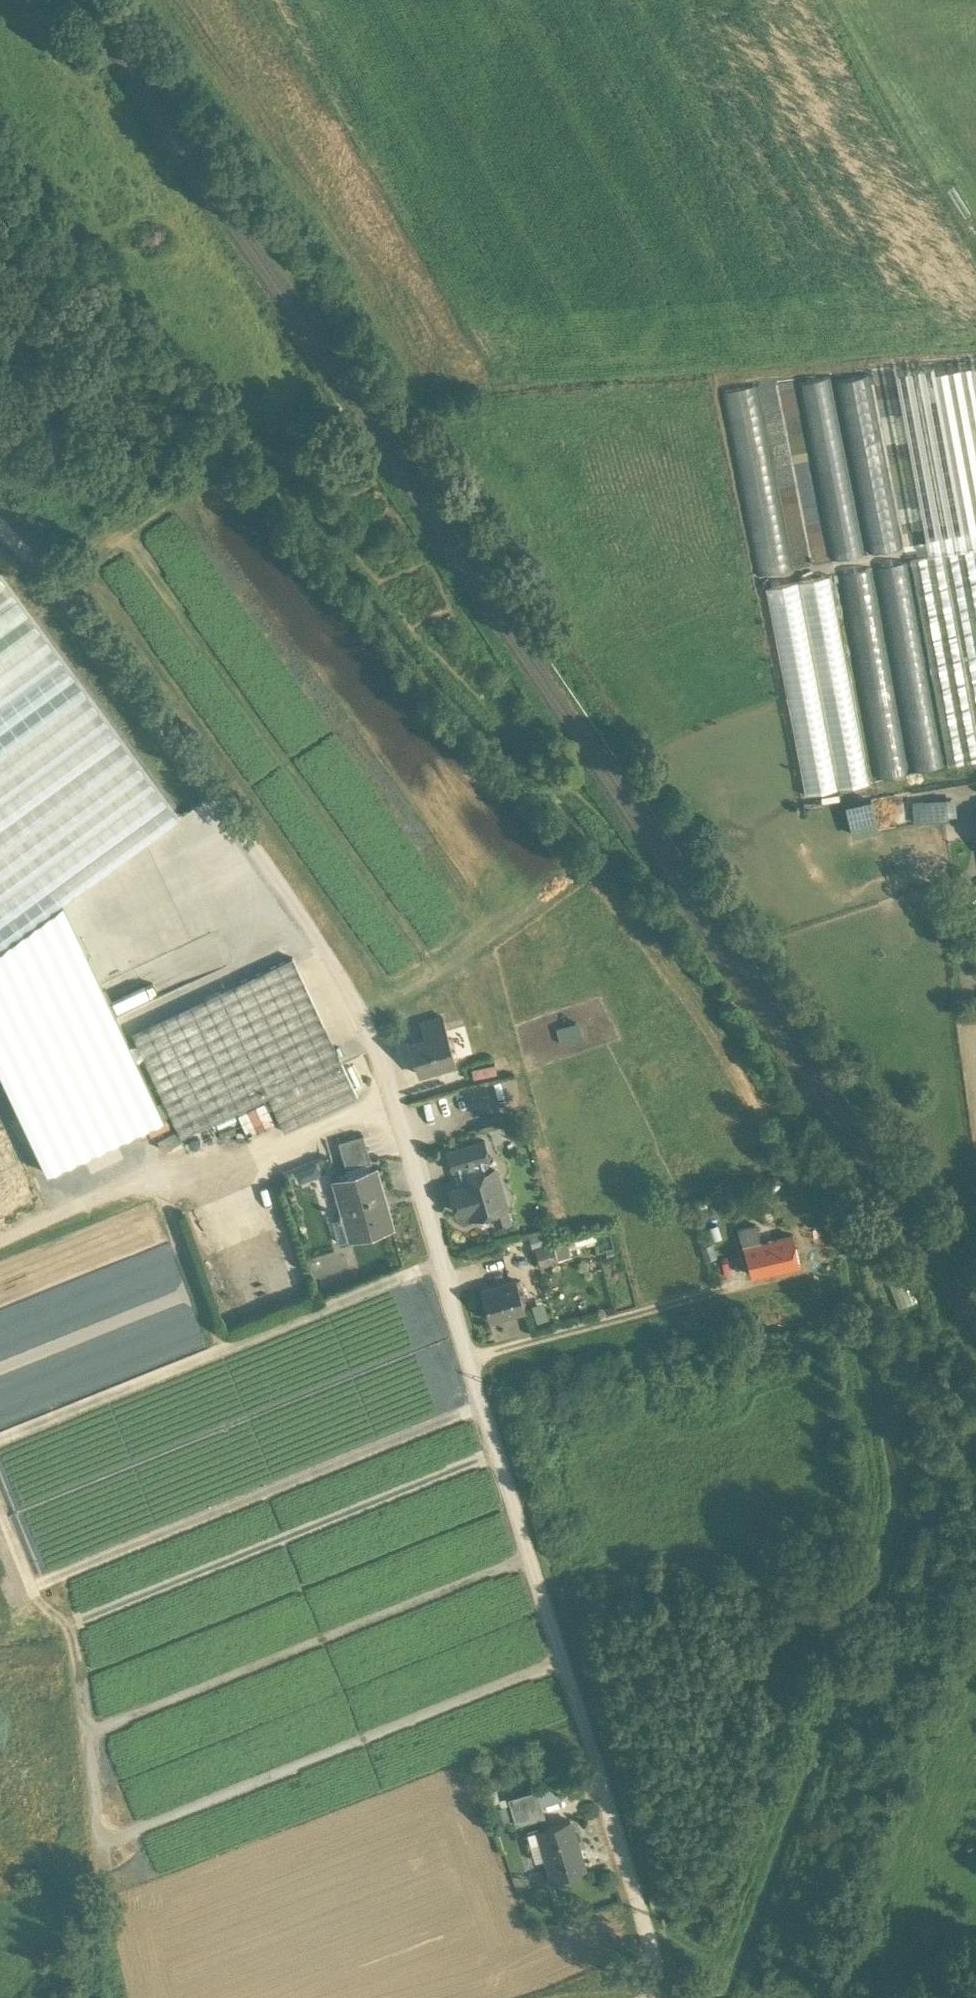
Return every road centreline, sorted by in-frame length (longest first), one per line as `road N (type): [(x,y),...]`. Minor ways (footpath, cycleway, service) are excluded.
road 1 (track): [(655,1997),(656,1972),(384,1060),(359,1005),(212,790),(60,587),(0,530)]
road 2 (track): [(838,1264),(470,1358)]

